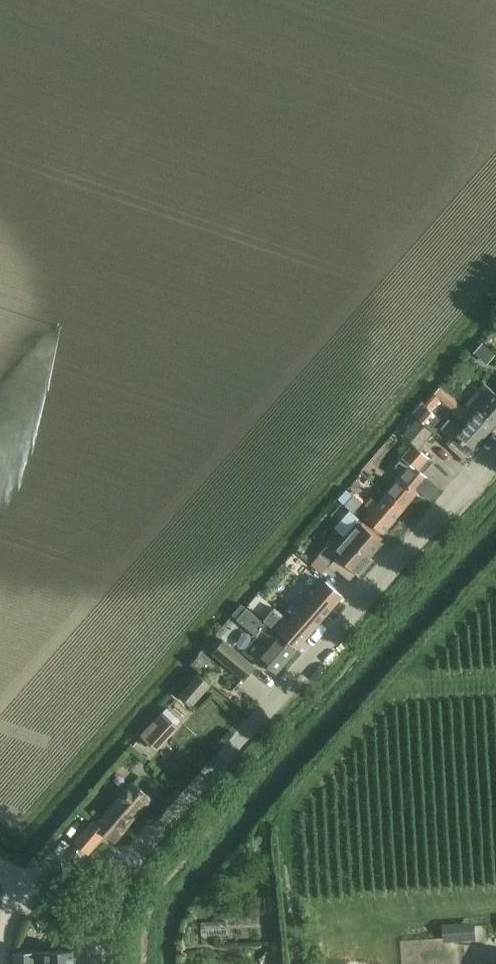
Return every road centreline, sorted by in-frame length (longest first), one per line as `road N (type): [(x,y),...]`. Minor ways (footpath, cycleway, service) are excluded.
road 1 (unclassified): [(140,851),(495,444)]
road 2 (unclassified): [(21,876),(140,851)]

